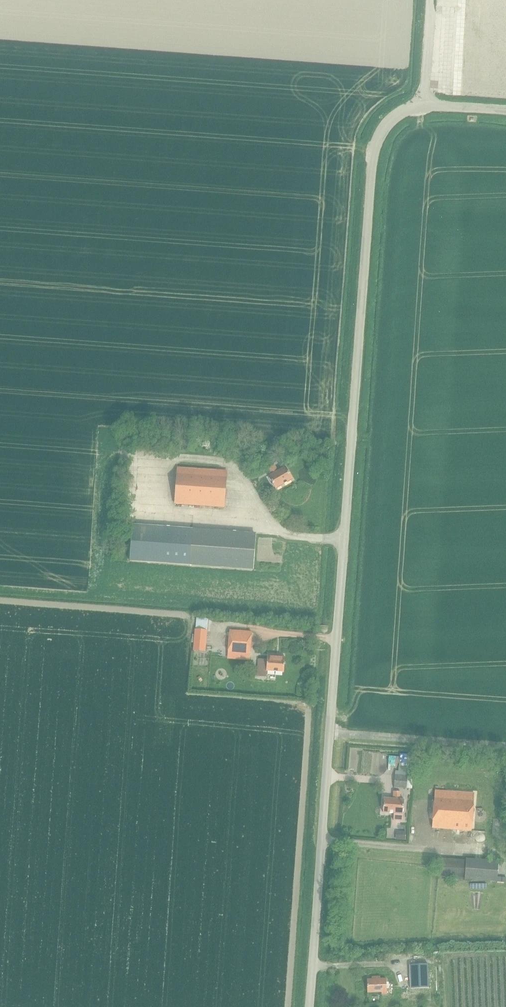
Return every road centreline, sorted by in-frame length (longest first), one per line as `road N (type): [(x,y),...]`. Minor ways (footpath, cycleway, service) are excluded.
road 1 (unclassified): [(308,1006),(371,162),(391,120),(424,103)]

